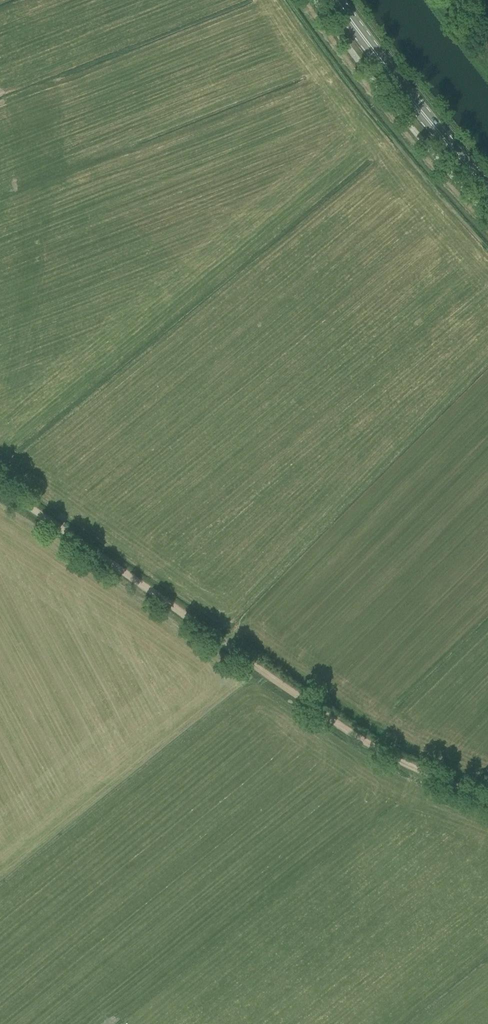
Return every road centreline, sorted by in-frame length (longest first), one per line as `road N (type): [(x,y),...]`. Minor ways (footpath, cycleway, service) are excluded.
road 1 (track): [(0,490),(365,742),(487,800)]
road 2 (primary): [(487,189),(336,0)]

